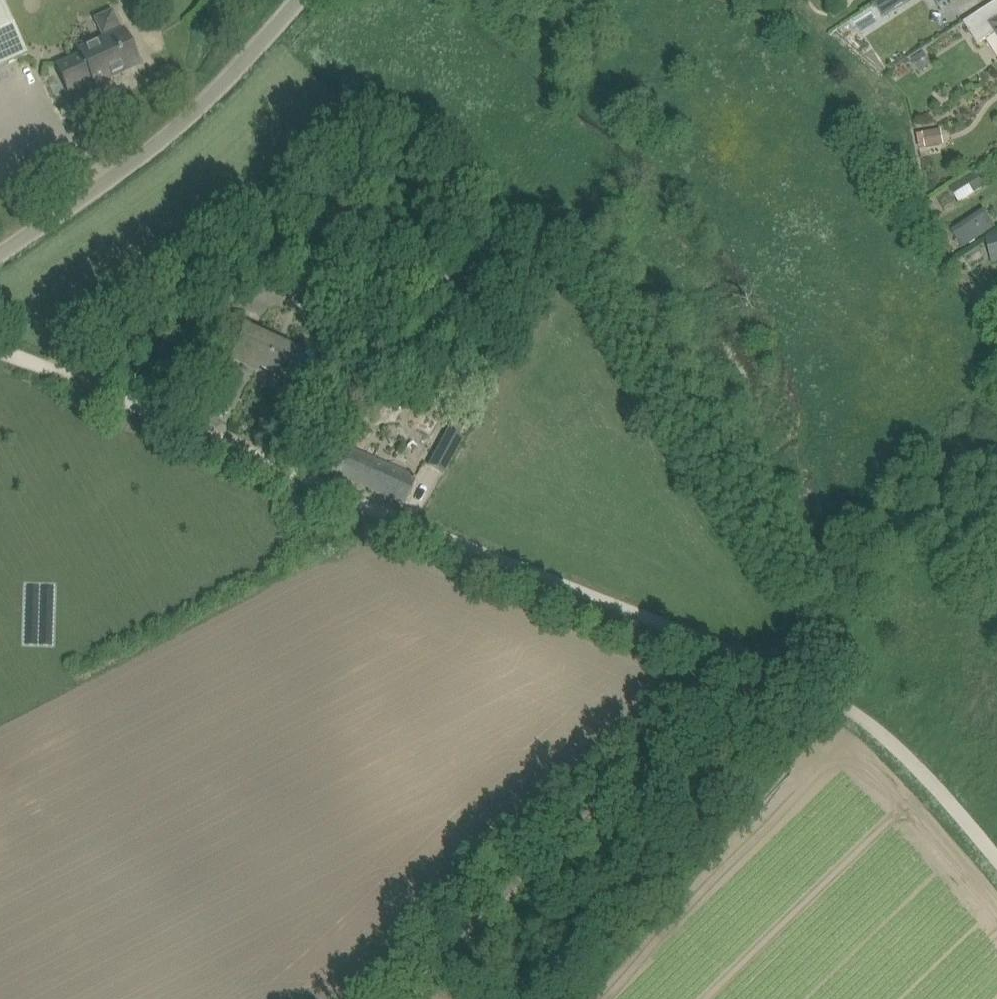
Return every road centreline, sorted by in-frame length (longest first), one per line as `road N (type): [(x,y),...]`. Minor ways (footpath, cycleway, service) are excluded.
road 1 (unclassified): [(996,862),(925,776),(851,710),(800,682),(0,349)]
road 2 (track): [(372,998),(746,659)]
road 3 (unclassified): [(0,253),(161,141),(298,0)]

